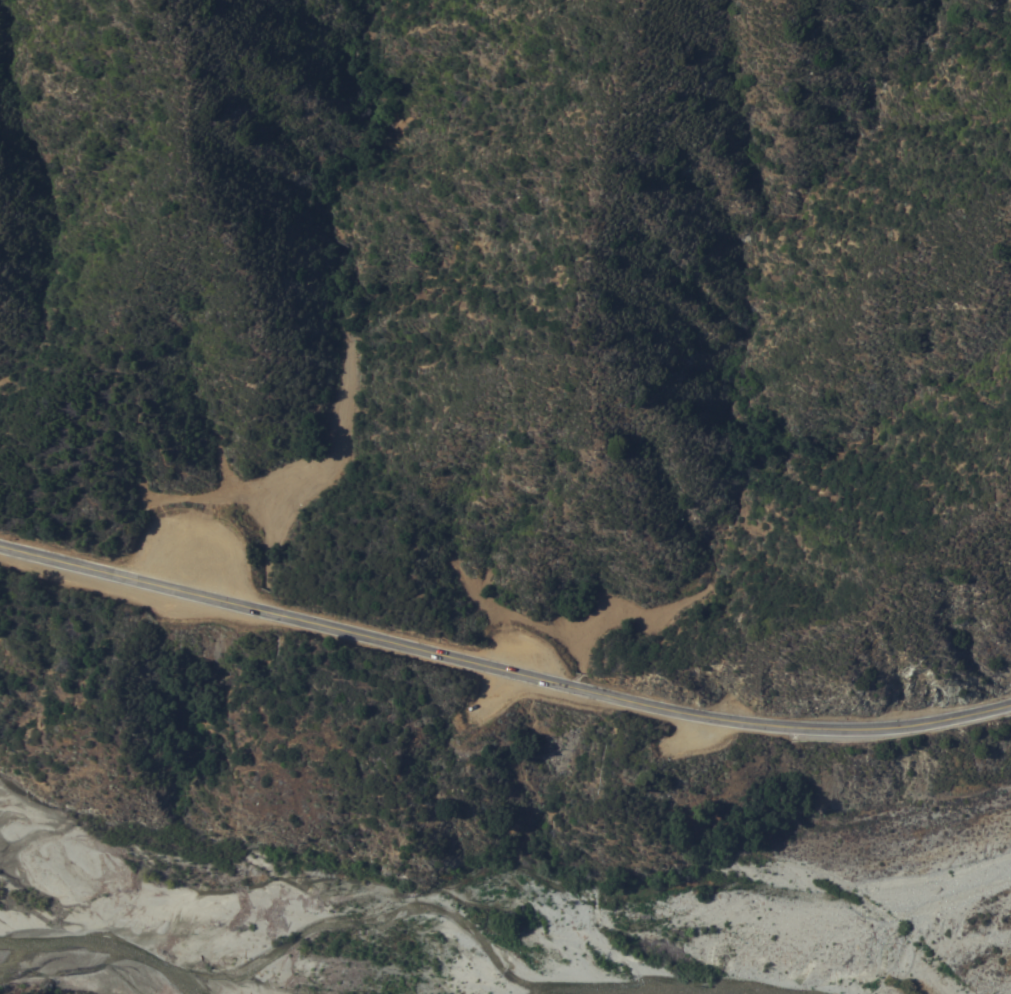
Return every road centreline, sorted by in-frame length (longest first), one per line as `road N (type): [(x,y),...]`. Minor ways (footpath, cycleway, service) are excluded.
road 1 (tertiary): [(0,545),(726,719),(888,728),(1010,707)]

